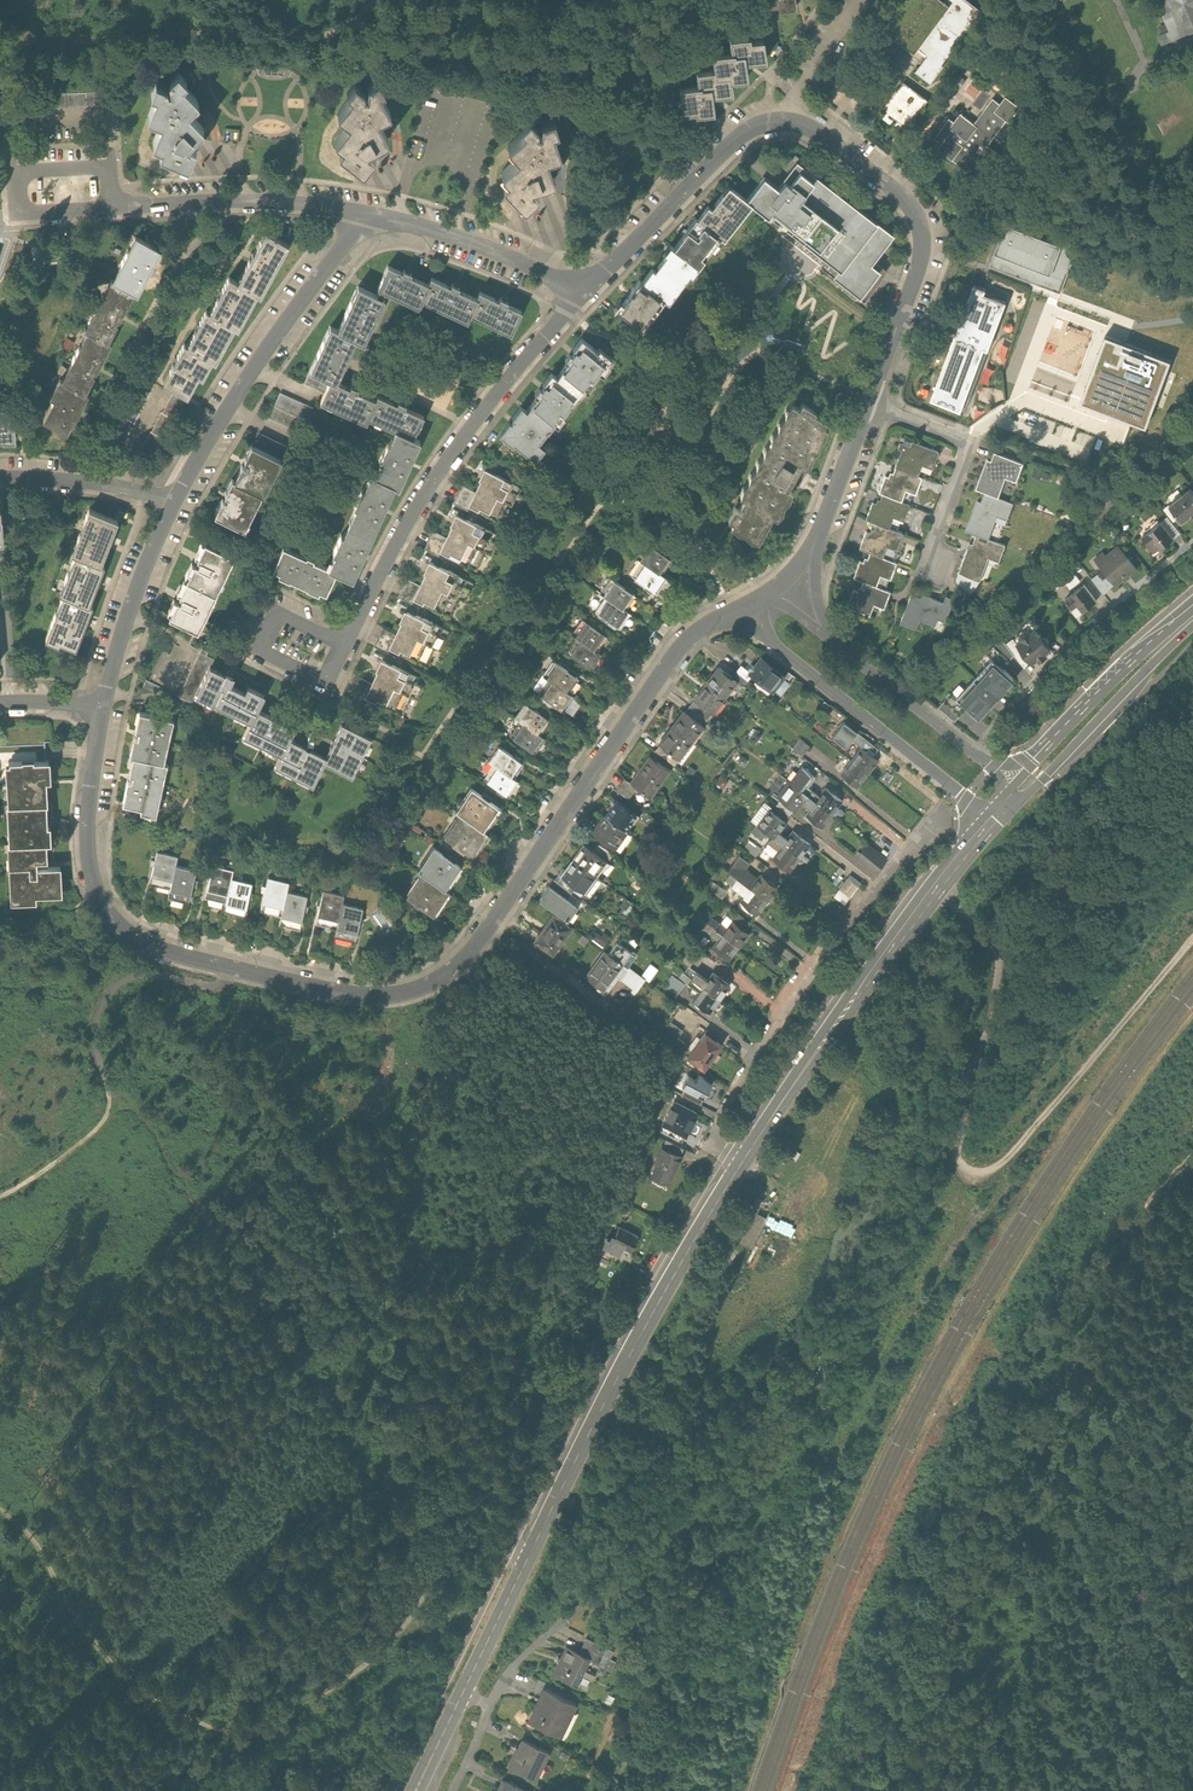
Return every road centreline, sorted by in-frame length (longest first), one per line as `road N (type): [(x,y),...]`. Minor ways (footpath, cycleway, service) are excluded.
road 1 (residential): [(101,707),(86,834),(93,883),(121,929),(163,952),(388,994),(438,977),(482,937),(683,647),(747,609)]
road 2 (track): [(1192,941),(1021,1147),(1003,1165),(971,1175),(960,1168),(957,1145),(996,956),(937,885)]
road 3 (residential): [(871,400),(920,266),(919,220),(899,193),(808,127),(778,121),(745,135),(606,274),(581,289)]
road 4 (primary): [(463,1694),(603,1407),(742,1162)]
road 5 (track): [(0,1509),(29,1536),(98,1652),(128,1683),(160,1707),(216,1729),(269,1724),(311,1701),(381,1650),(416,1607)]
road 6 (primary): [(742,1162),(992,815)]
road 7 (residential): [(581,289),(441,469),(344,642)]
road 8 (residential): [(935,819),(826,954),(731,1098),(719,1138),(742,1162)]
road 9 (track): [(227,967),(197,978),(144,975),(117,983),(91,1031),(109,1112),(64,1156),(0,1196)]
road 10 (residential): [(362,223),(233,399),(173,504)]
road 11 (track): [(567,1617),(760,1462),(818,1402)]
road 12 (unclassified): [(747,609),(790,659),(992,815)]
road 13 (residential): [(1192,543),(1055,659),(975,752)]
road 14 (residential): [(362,223),(339,210),(298,205),(116,209)]
road 15 (residential): [(116,209),(15,215),(13,173),(113,167)]
road 16 (primary): [(1021,785),(1192,617)]
road 17 (residential): [(871,400),(965,439),(933,543),(936,566)]
road 18 (residential): [(581,289),(424,228),(362,223)]
road 19 (residential): [(173,504),(101,707)]
road 20 (unclassified): [(975,752),(830,639)]
road 21 (track): [(27,34),(55,42),(209,33)]
road 22 (residential): [(173,504),(78,479),(0,477)]
road 23 (track): [(209,33),(334,33),(373,0)]
road 24 (residential): [(816,540),(871,400)]
road 25 (track): [(416,1607),(439,1568),(467,1542),(529,1556)]

